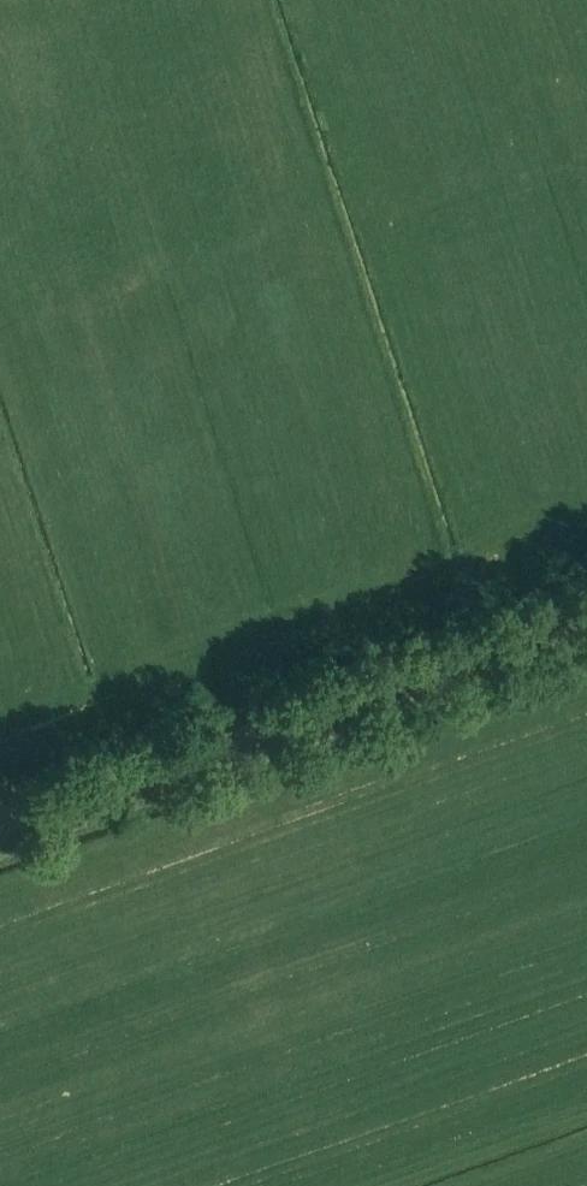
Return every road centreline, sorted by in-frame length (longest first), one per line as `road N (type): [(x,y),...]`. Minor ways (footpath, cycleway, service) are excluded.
road 1 (tertiary): [(0,830),(586,618)]

